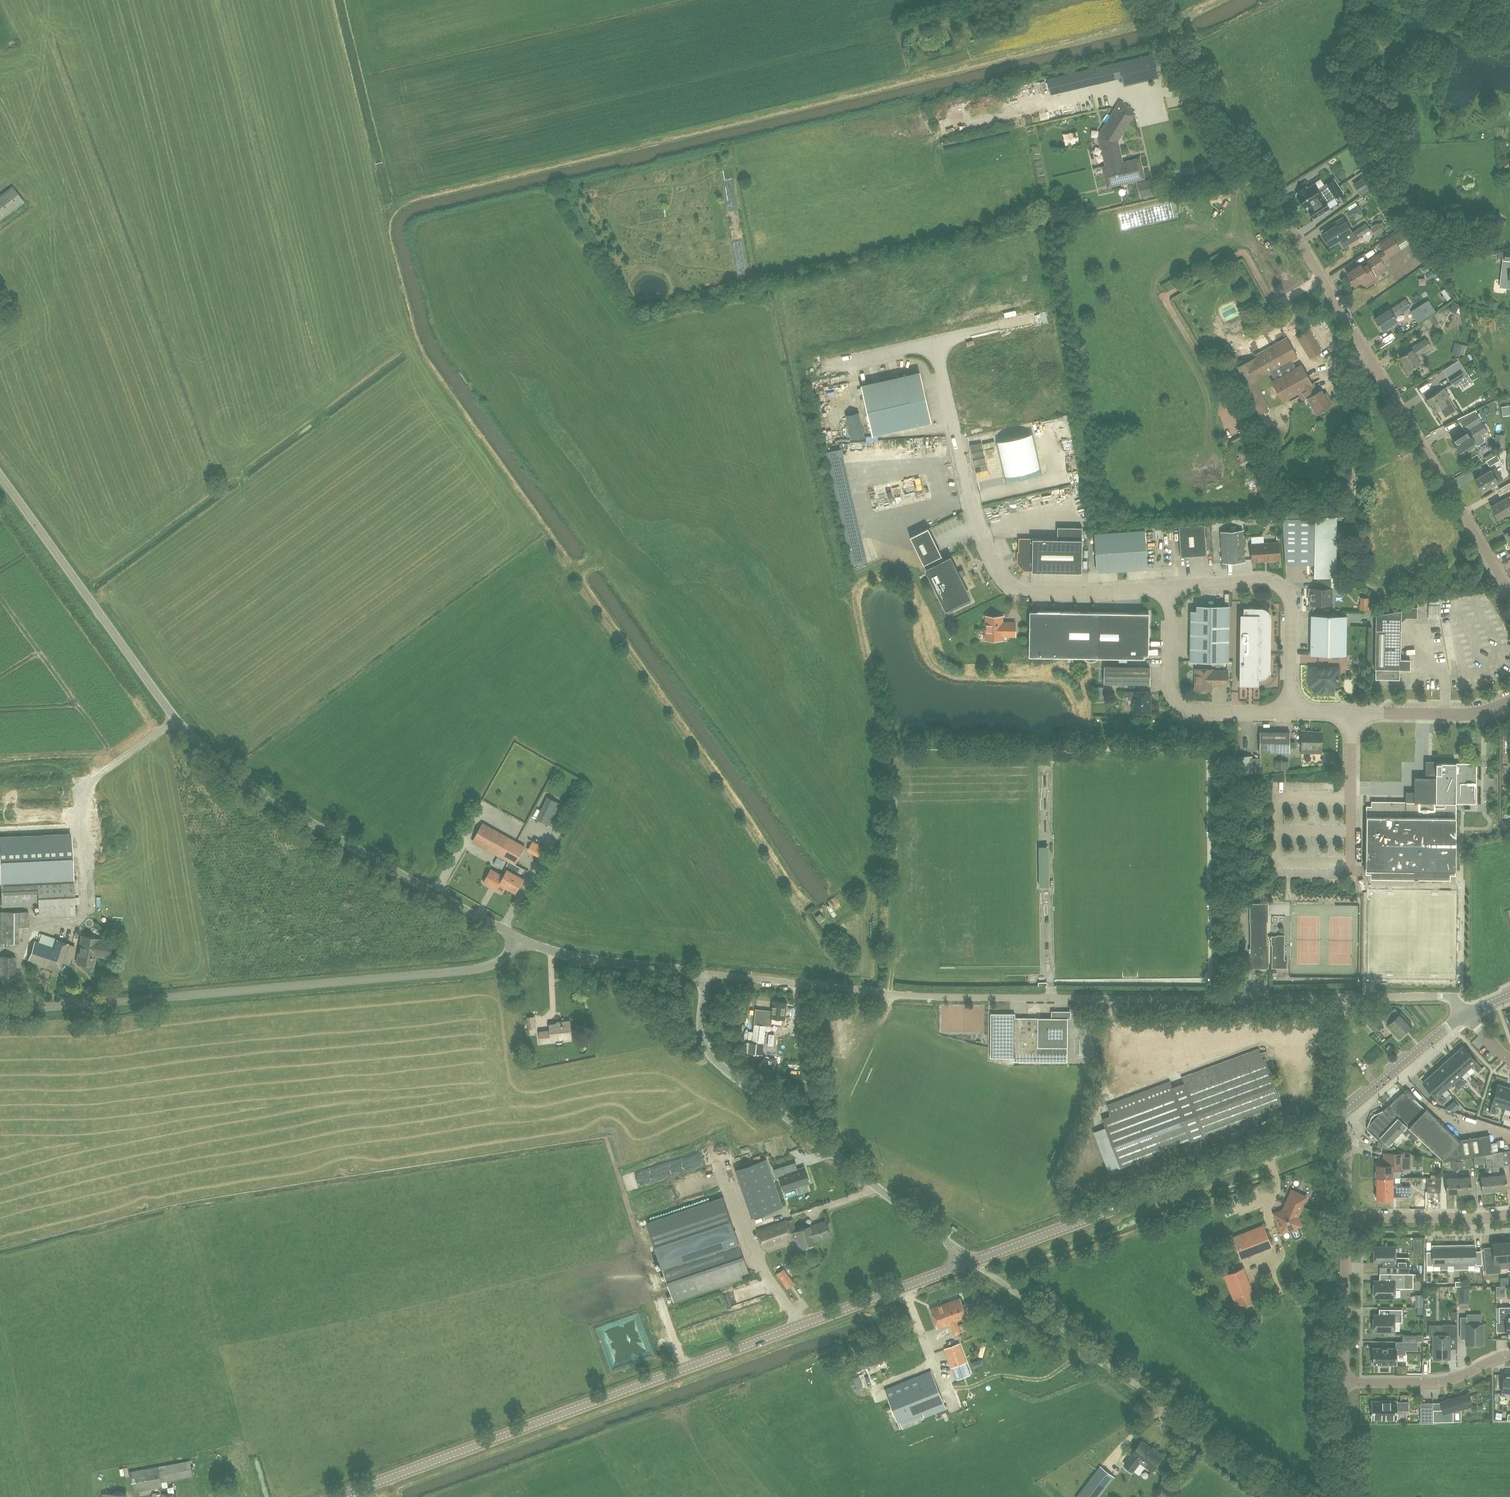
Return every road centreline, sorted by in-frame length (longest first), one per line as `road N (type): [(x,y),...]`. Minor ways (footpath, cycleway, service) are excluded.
road 1 (track): [(0,1248),(228,1194),(605,1137),(686,1368)]
road 2 (residential): [(1466,1014),(1442,996),(954,997),(744,977)]
road 3 (unclassified): [(521,941),(216,759),(170,710),(0,474)]
road 4 (tertiary): [(339,1496),(972,1261)]
road 5 (unclassified): [(0,1008),(476,971),(500,963),(521,941)]
road 6 (residential): [(1509,590),(1266,189)]
road 7 (unclassified): [(934,343),(972,514),(1001,578),(1032,591),(1169,587)]
road 8 (unclassified): [(972,1261),(718,1063),(703,1032),(703,981)]
road 9 (tertiary): [(972,1261),(1334,1121)]
road 10 (residential): [(1283,1496),(1089,1350)]
road 11 (unclassified): [(1291,712),(1291,613),(1279,587),(1169,587)]
road 12 (unclassified): [(1291,712),(1198,711),(1175,700),(1169,587)]
road 13 (unclassified): [(1266,189),(1157,0)]
road 14 (unclassified): [(703,981),(684,970),(521,941)]
road 15 (residential): [(1509,1355),(1438,1384),(1344,1383)]
road 16 (tertiary): [(1334,1121),(1466,1014)]
road 17 (unclassified): [(1352,713),(1351,865),(1360,876)]
road 18 (residential): [(1344,1383),(1347,1217)]
road 19 (residential): [(1509,1216),(1347,1217)]
road 20 (unclassified): [(1352,713),(1469,714),(1509,702)]
road 21 (unclassified): [(813,370),(934,343)]

